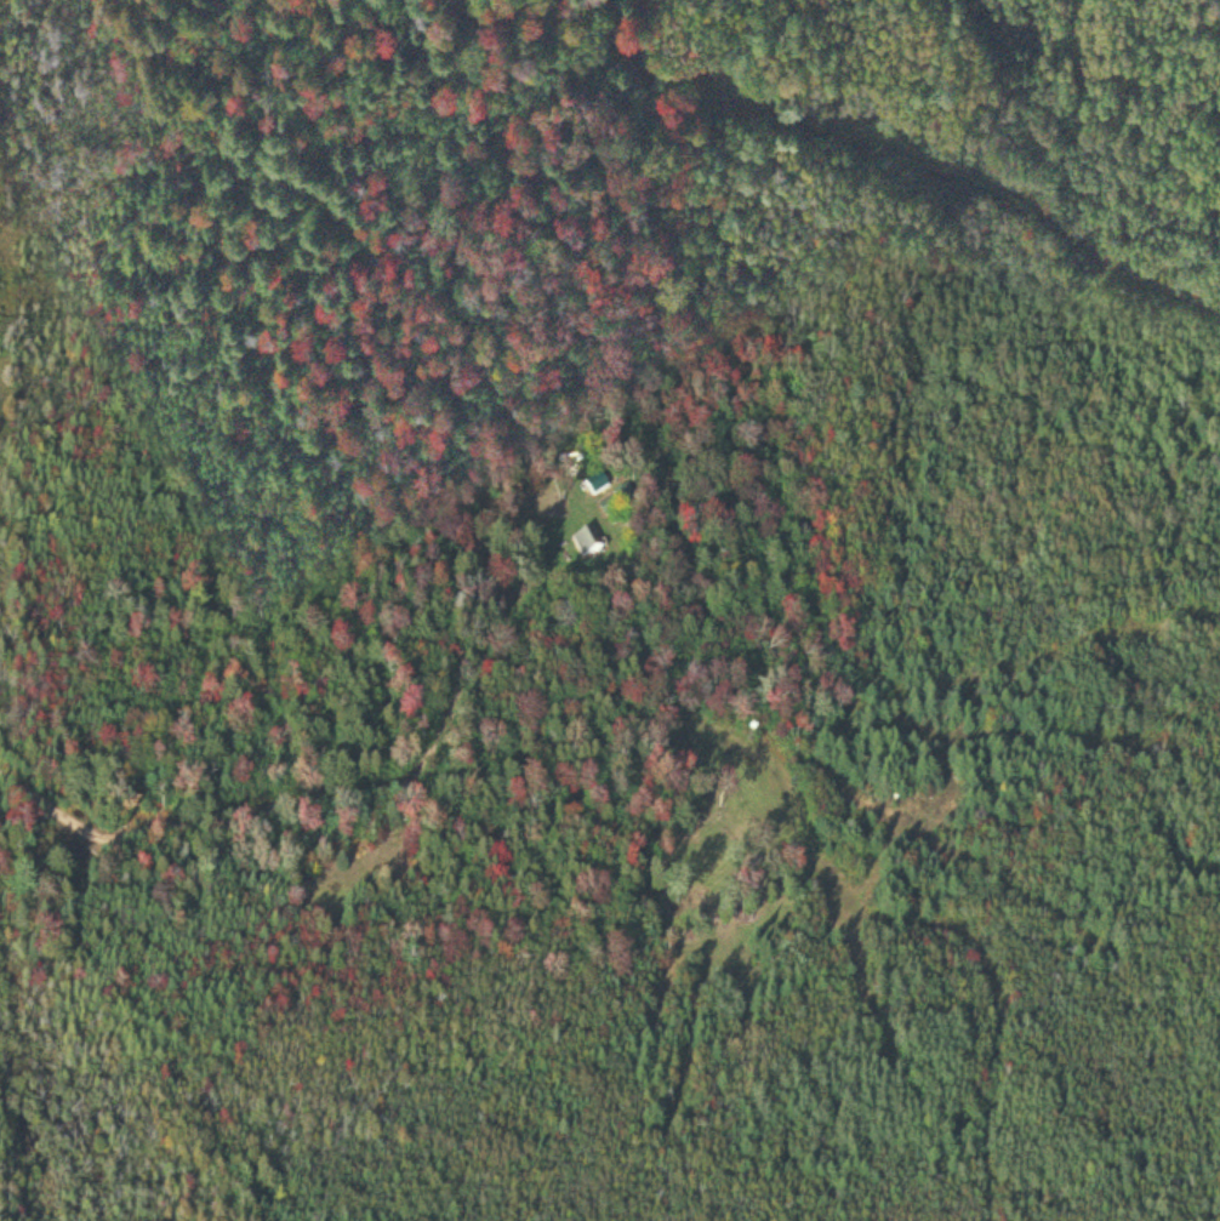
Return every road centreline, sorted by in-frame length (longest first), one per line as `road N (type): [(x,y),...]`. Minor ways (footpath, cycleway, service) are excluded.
road 1 (track): [(33,1220),(0,1052)]

